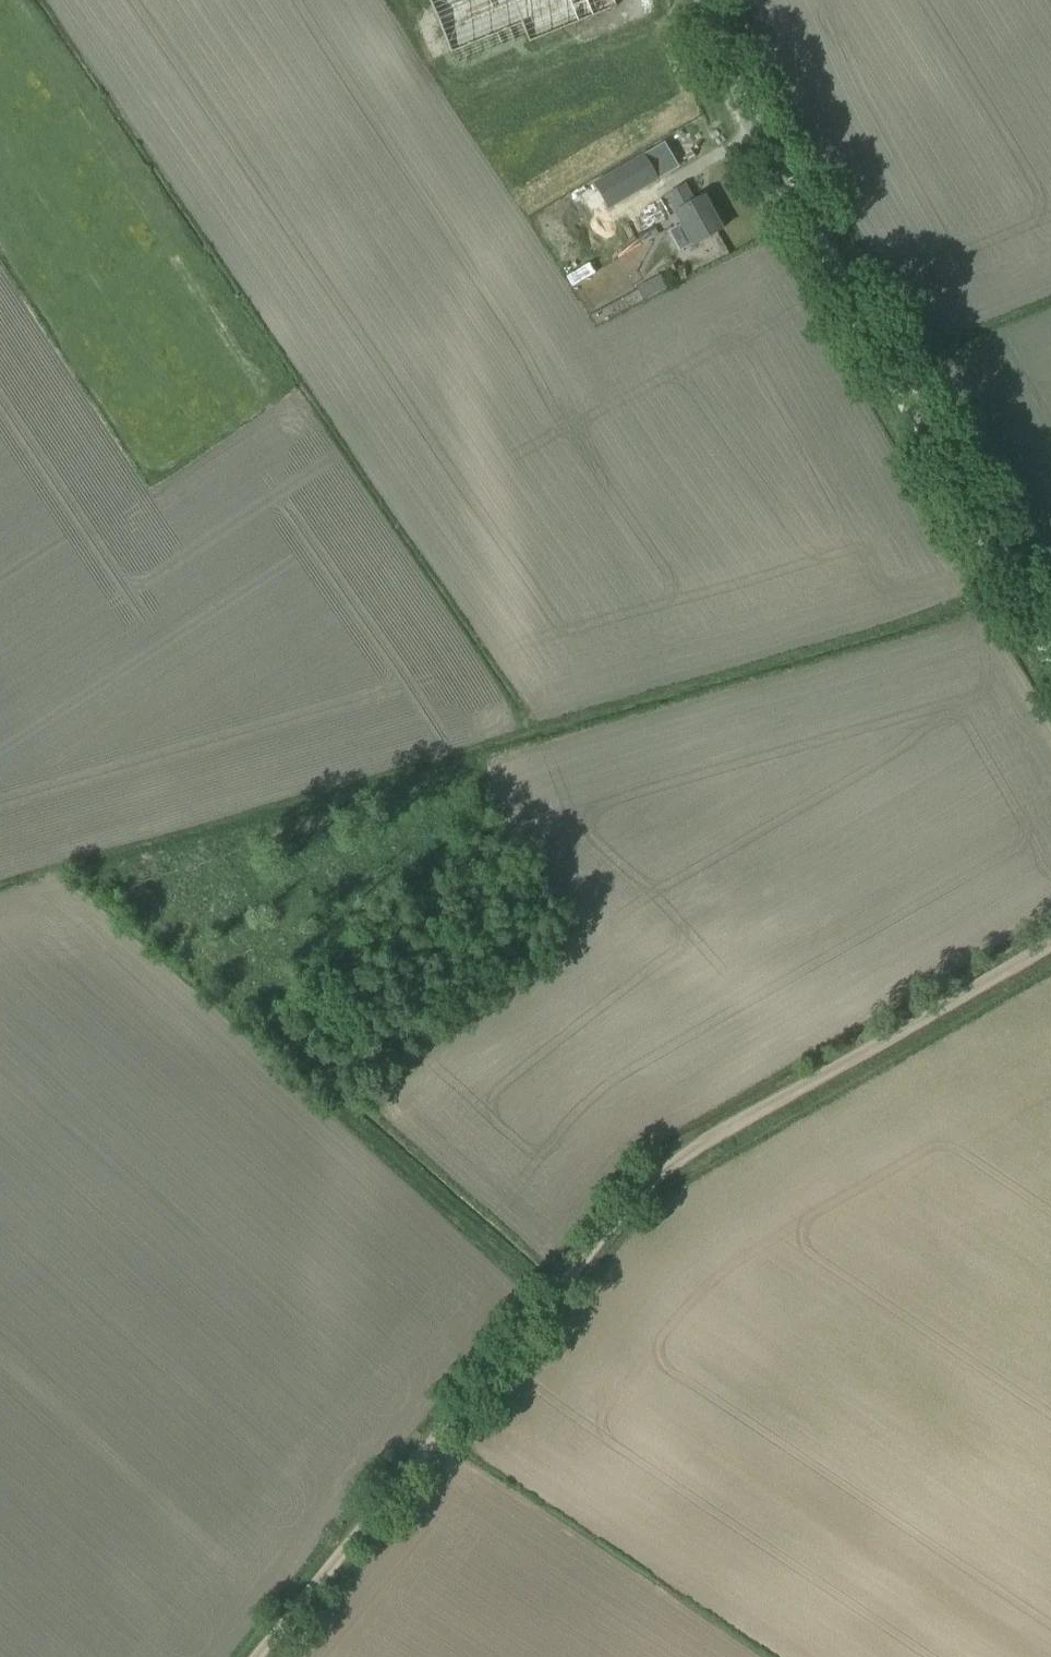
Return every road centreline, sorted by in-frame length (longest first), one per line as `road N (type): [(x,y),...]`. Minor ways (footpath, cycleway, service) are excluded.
road 1 (track): [(1050,947),(650,1175),(260,1656)]
road 2 (residential): [(1050,648),(796,212),(743,112),(703,0)]

